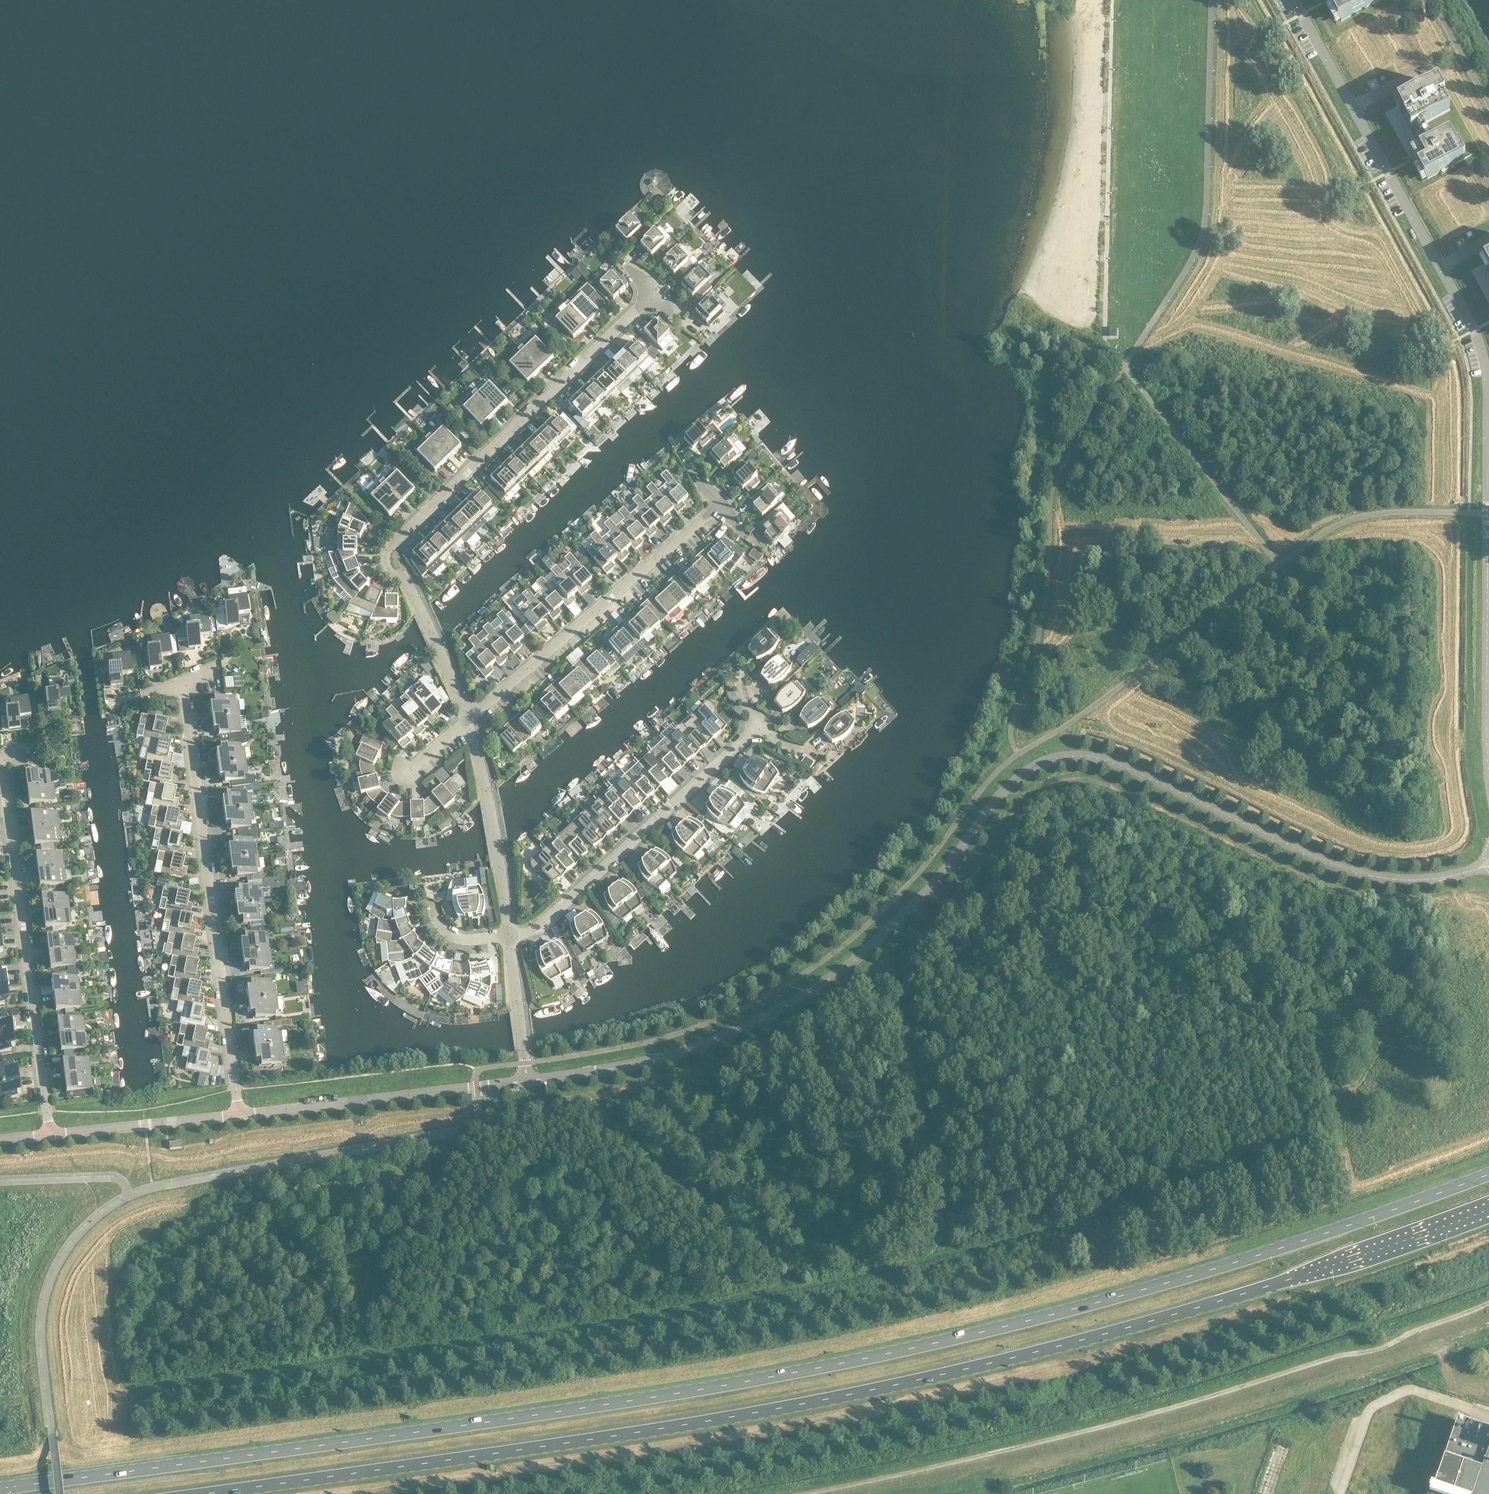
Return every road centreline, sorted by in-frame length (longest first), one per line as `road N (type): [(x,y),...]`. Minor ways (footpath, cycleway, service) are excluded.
road 1 (trunk): [(1488,1173),(1274,1250),(821,1367),(487,1424),(0,1488)]
road 2 (trunk): [(186,1493),(586,1439),(867,1390),(1169,1315),(1488,1209)]
road 3 (unclassified): [(527,1081),(646,1061),(767,1018),(852,964),(926,891),(1014,782),(1052,758),(1119,764),(1352,870),(1422,880),(1488,863)]
road 4 (residential): [(467,719),(423,614),(386,558),(657,293)]
road 5 (residential): [(1294,0),(1475,334),(1486,371),(1488,512)]
road 6 (residential): [(235,1115),(183,685)]
road 7 (residential): [(47,1135),(1,758)]
road 8 (residential): [(467,719),(716,501)]
road 9 (residential): [(756,728),(557,911),(508,934)]
road 10 (residential): [(235,1115),(527,1081)]
road 11 (unclassified): [(1488,778),(1488,512)]
road 12 (residential): [(508,934),(467,719)]
road 13 (residential): [(47,1135),(235,1115)]
road 14 (residential): [(527,1081),(508,934)]

